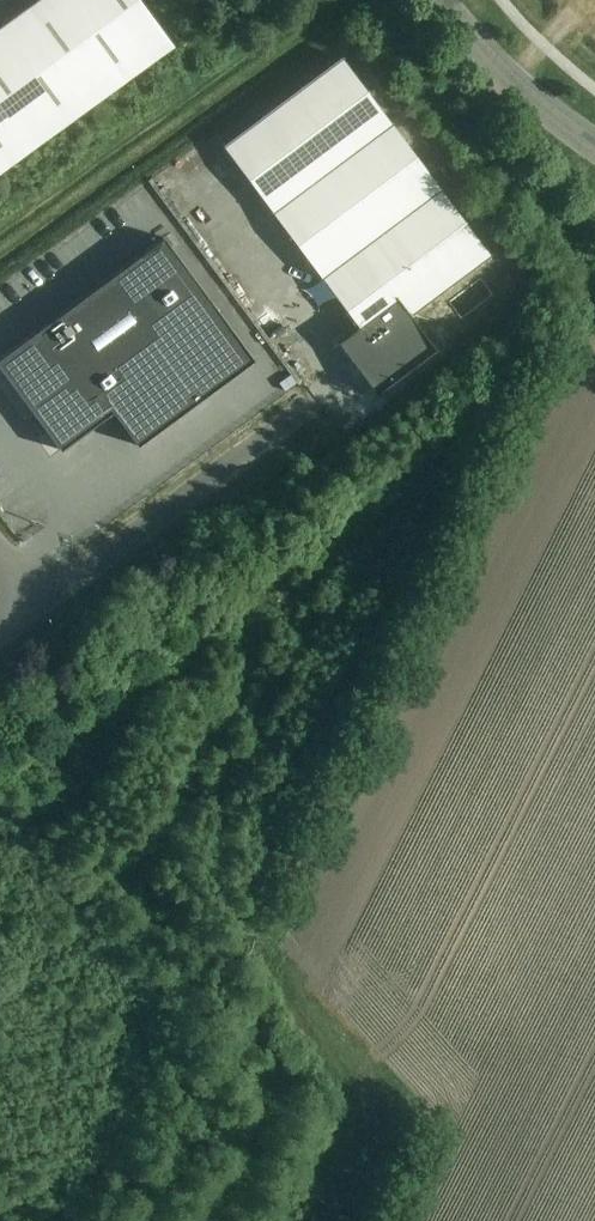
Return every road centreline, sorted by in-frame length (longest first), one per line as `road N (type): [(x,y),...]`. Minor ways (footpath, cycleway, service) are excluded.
road 1 (unclassified): [(302,421),(37,605)]
road 2 (tertiary): [(594,148),(497,70),(442,0)]

